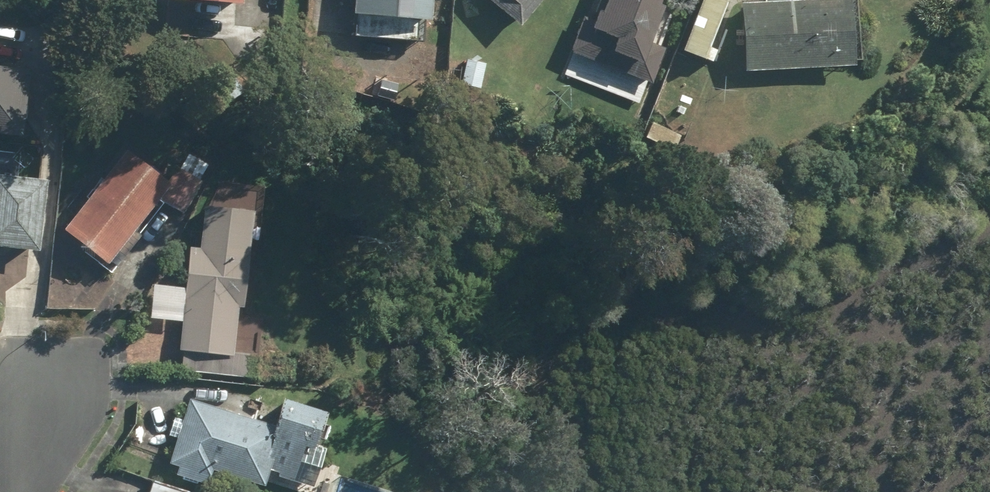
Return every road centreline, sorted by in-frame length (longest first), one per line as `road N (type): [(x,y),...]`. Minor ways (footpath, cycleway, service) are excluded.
road 1 (residential): [(20,491),(23,456),(53,367)]

